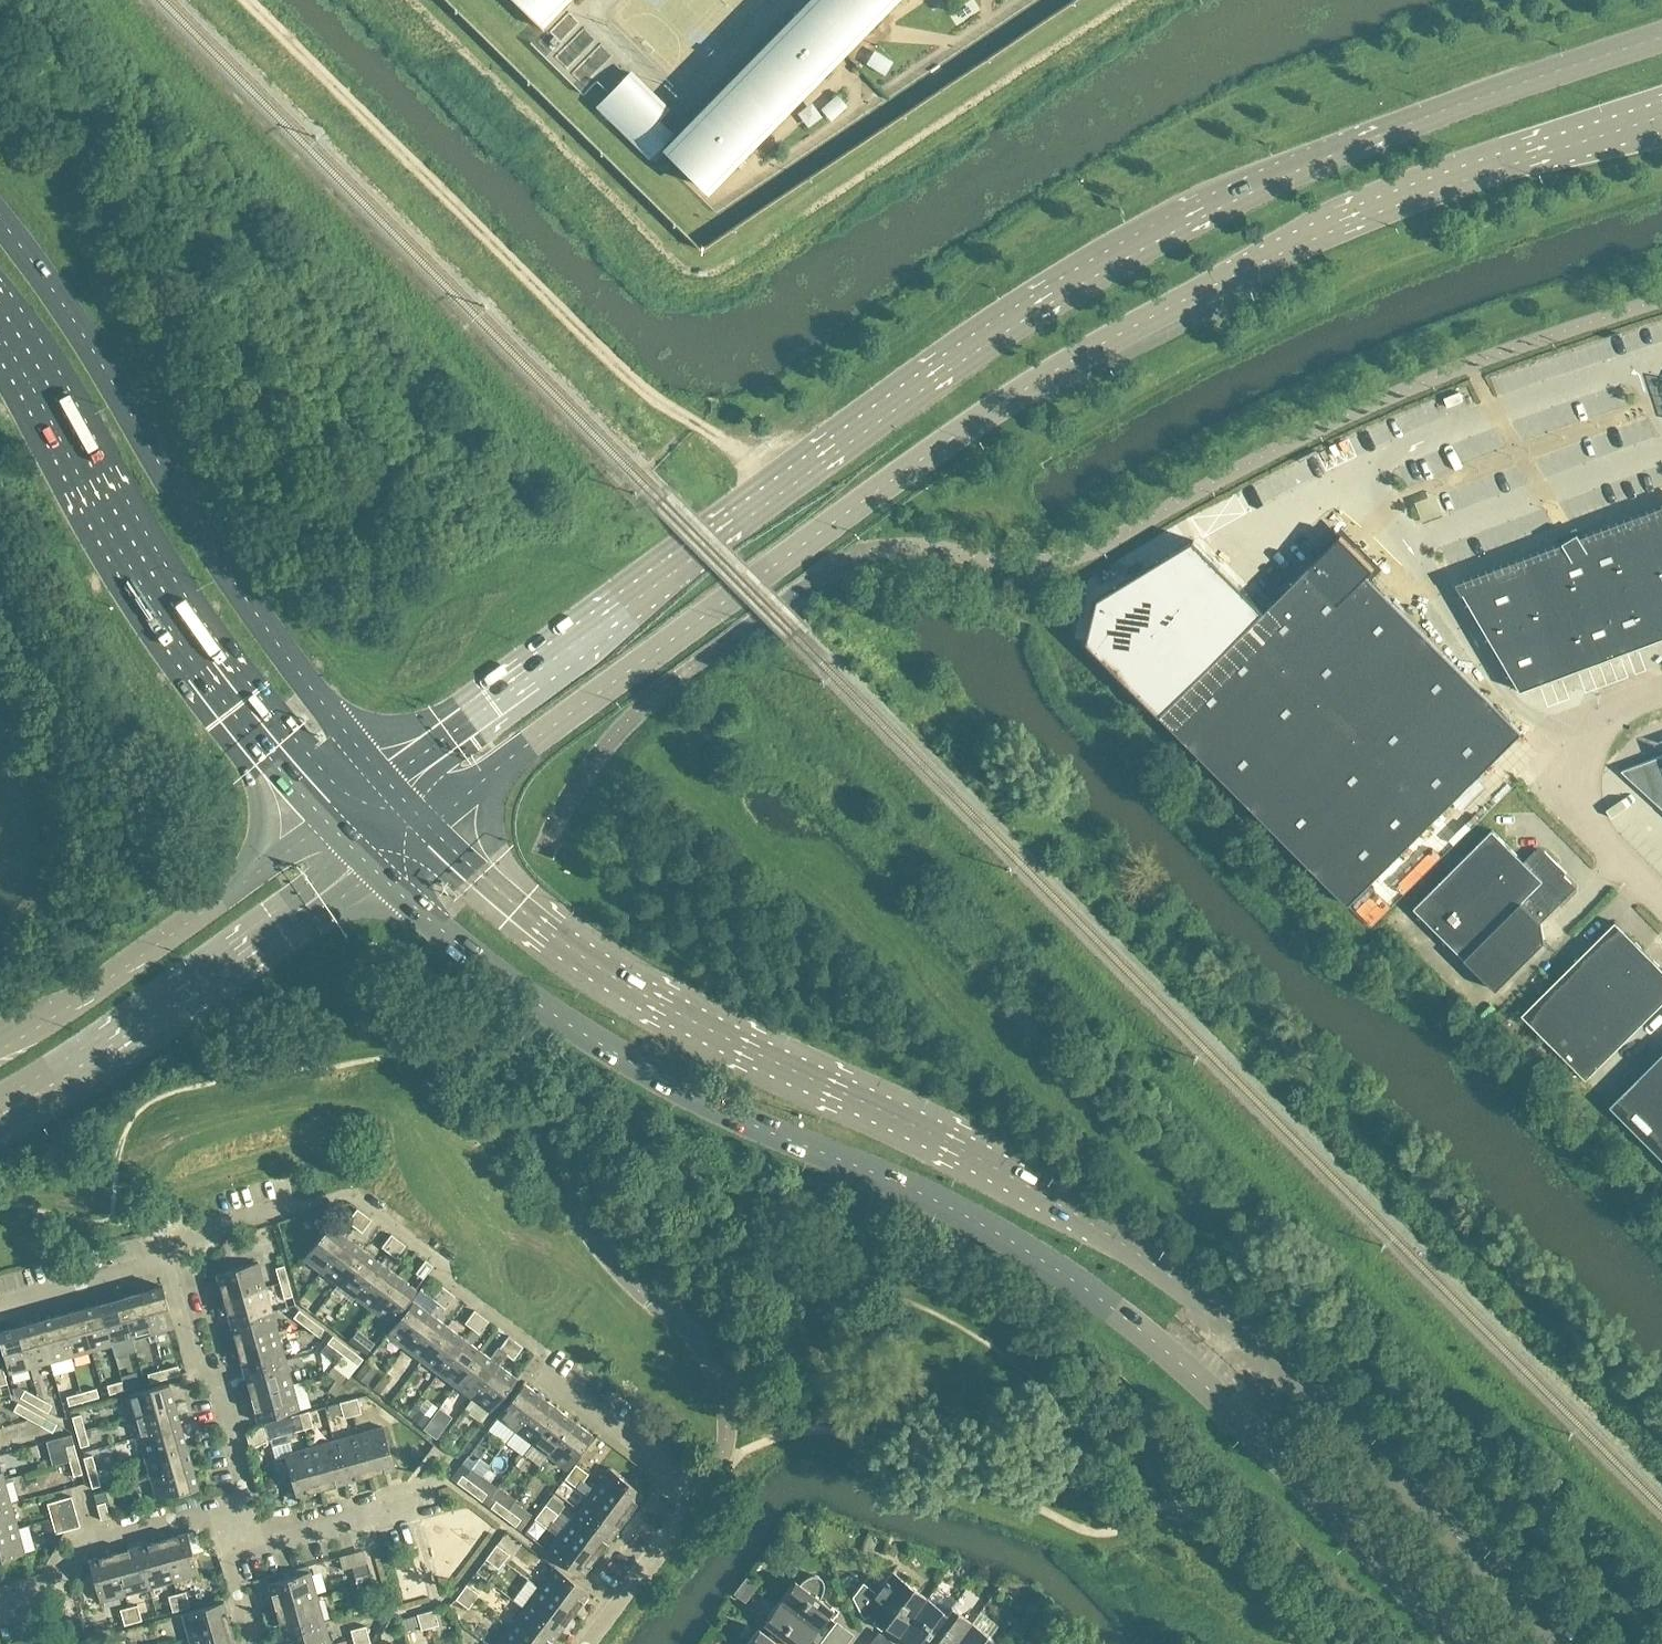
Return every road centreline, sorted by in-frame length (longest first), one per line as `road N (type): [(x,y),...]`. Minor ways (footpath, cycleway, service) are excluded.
road 1 (secondary): [(1661,37),(1411,122),(1117,264),(980,349),(386,779)]
road 2 (secondary): [(424,819),(927,455),(1093,349),(1395,203),(1661,118)]
road 3 (primary): [(1566,1643),(1292,1373),(1159,1267),(933,1134),(665,1007),(520,910),(424,819)]
road 4 (primary): [(368,859),(503,978),(620,1056),(720,1109),(970,1216),(1076,1281),(1217,1396),(1466,1643)]
road 5 (primary): [(386,779),(226,570),(101,361),(0,217)]
road 6 (primary): [(0,333),(166,623),(273,757),(335,819)]
road 7 (tertiary): [(0,1116),(82,1068),(368,859)]
road 8 (tertiary): [(335,819),(0,1050)]
road 9 (residential): [(239,1531),(244,1485),(232,1431),(218,1378),(194,1359),(169,1263)]
road 10 (unclassified): [(1661,889),(1577,794),(1574,757),(1597,722),(1661,694)]
road 11 (residential): [(0,1598),(64,1583),(76,1549),(196,1516),(239,1531)]
road 12 (residential): [(701,1495),(526,1370)]
road 13 (residential): [(587,1643),(701,1495)]
road 14 (residential): [(411,1492),(389,1510),(268,1539),(239,1531)]
road 15 (residential): [(0,1308),(169,1263)]
road 16 (residential): [(169,1263),(191,1233),(292,1206)]

